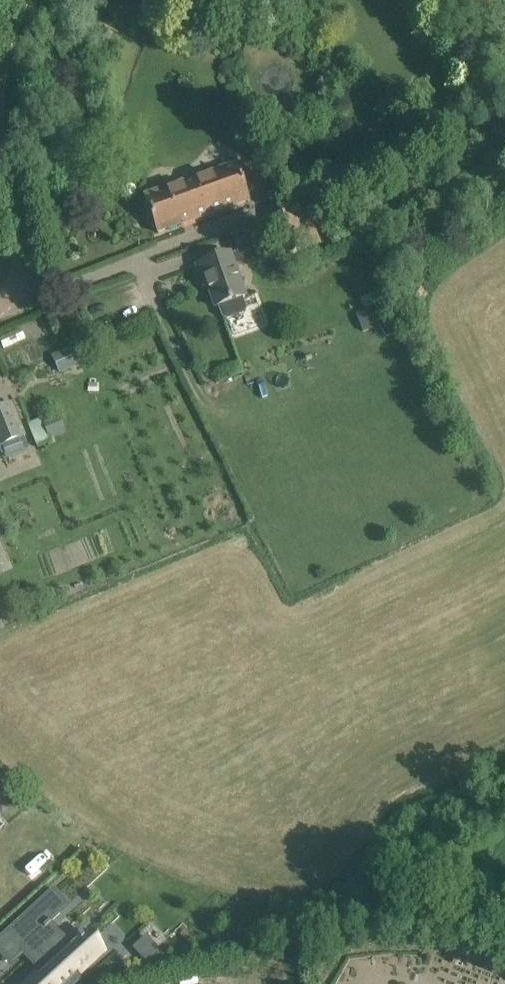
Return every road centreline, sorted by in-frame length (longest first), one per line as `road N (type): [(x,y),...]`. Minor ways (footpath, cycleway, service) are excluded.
road 1 (residential): [(0,306),(22,252),(0,151)]

